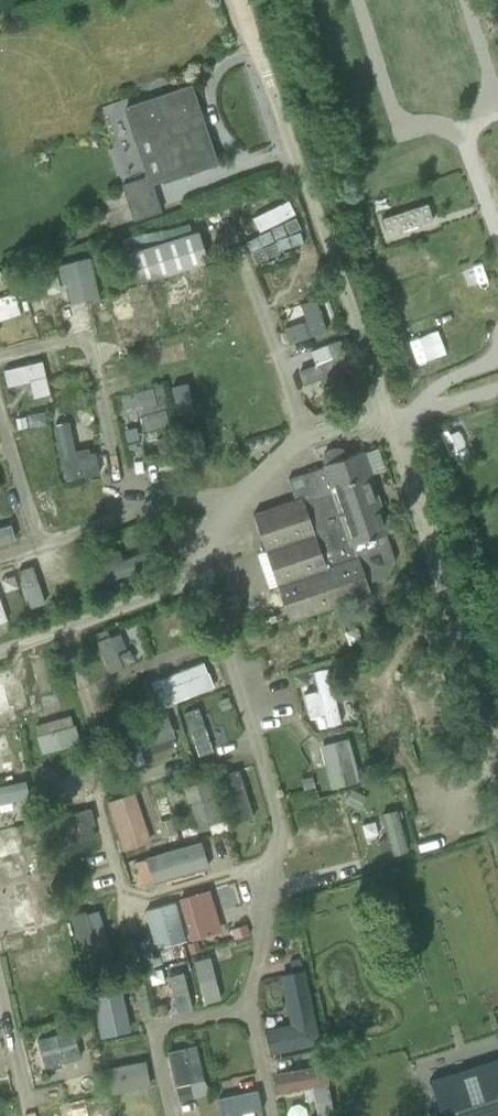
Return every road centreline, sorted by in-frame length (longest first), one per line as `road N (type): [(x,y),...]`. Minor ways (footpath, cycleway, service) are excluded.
road 1 (unclassified): [(497,772),(384,410),(248,32)]

